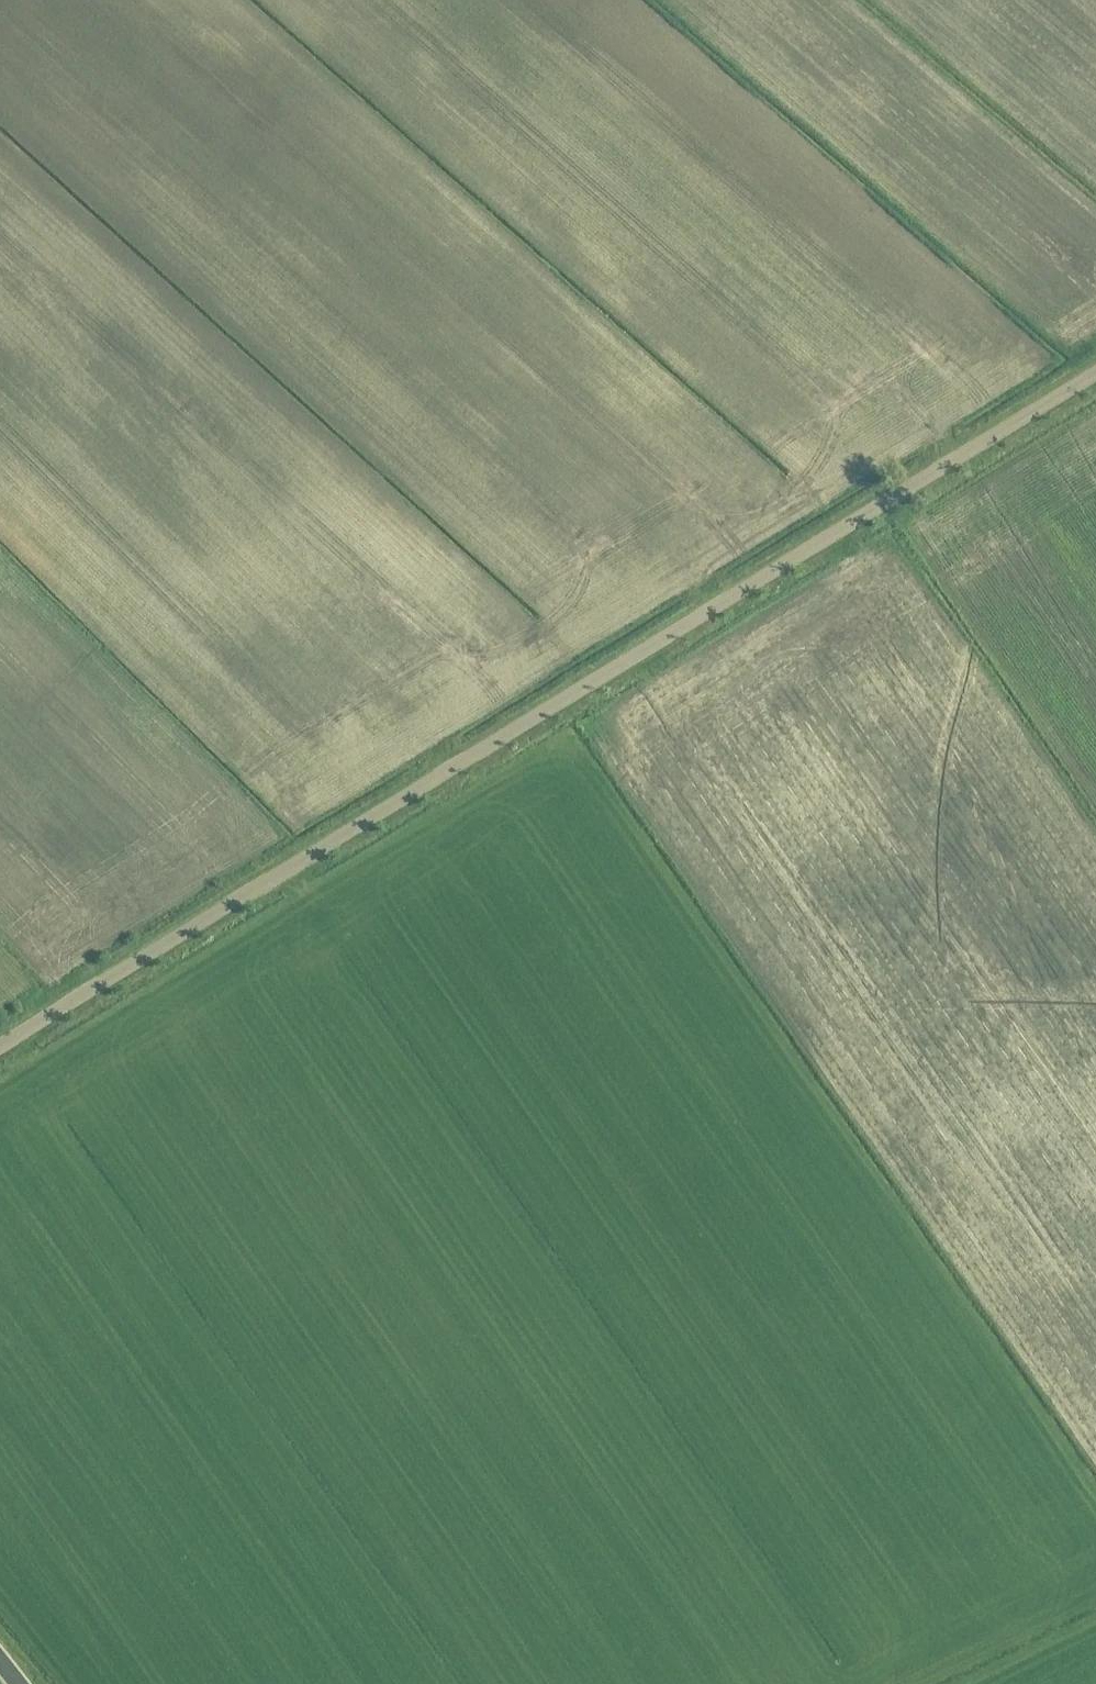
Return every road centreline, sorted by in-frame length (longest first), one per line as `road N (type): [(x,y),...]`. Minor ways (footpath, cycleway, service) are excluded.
road 1 (unclassified): [(0,1046),(1095,373)]

